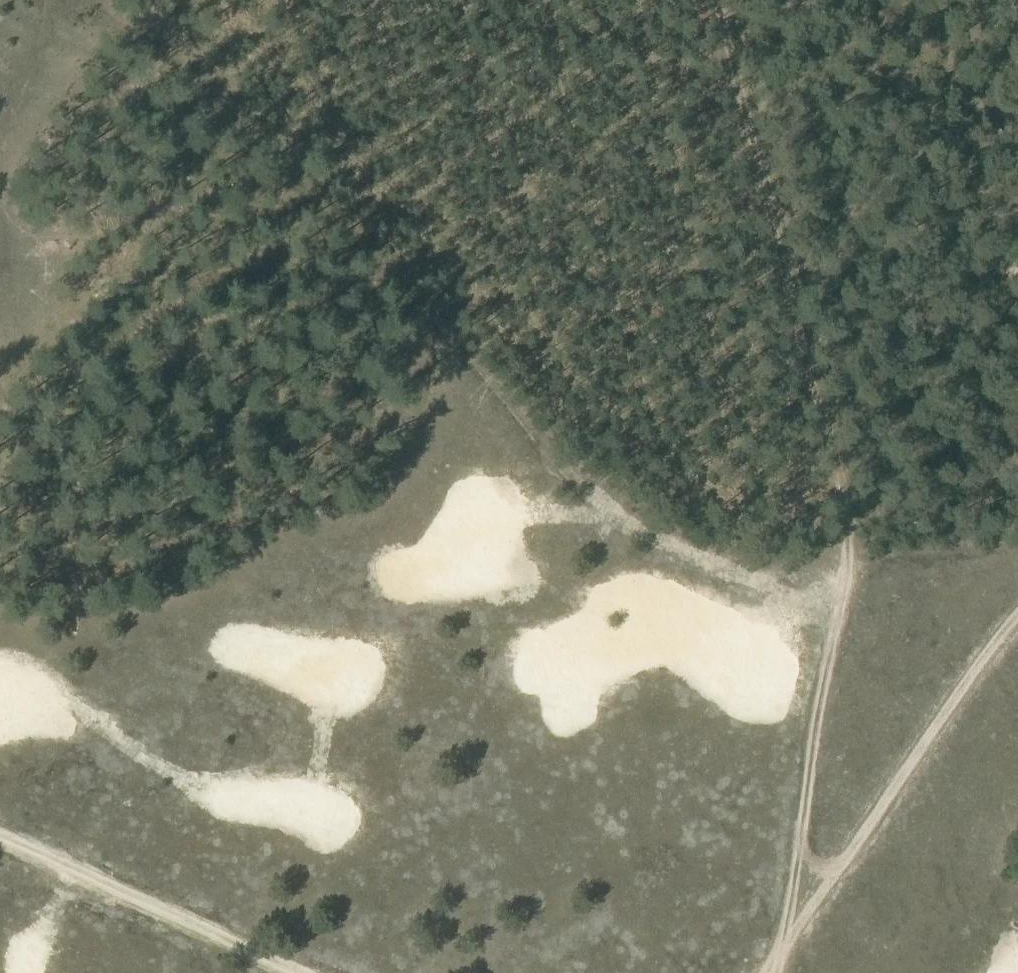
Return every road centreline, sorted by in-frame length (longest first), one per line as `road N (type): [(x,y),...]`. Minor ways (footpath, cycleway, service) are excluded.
road 1 (track): [(784,972),(848,516),(720,0)]
road 2 (track): [(0,837),(295,972)]

